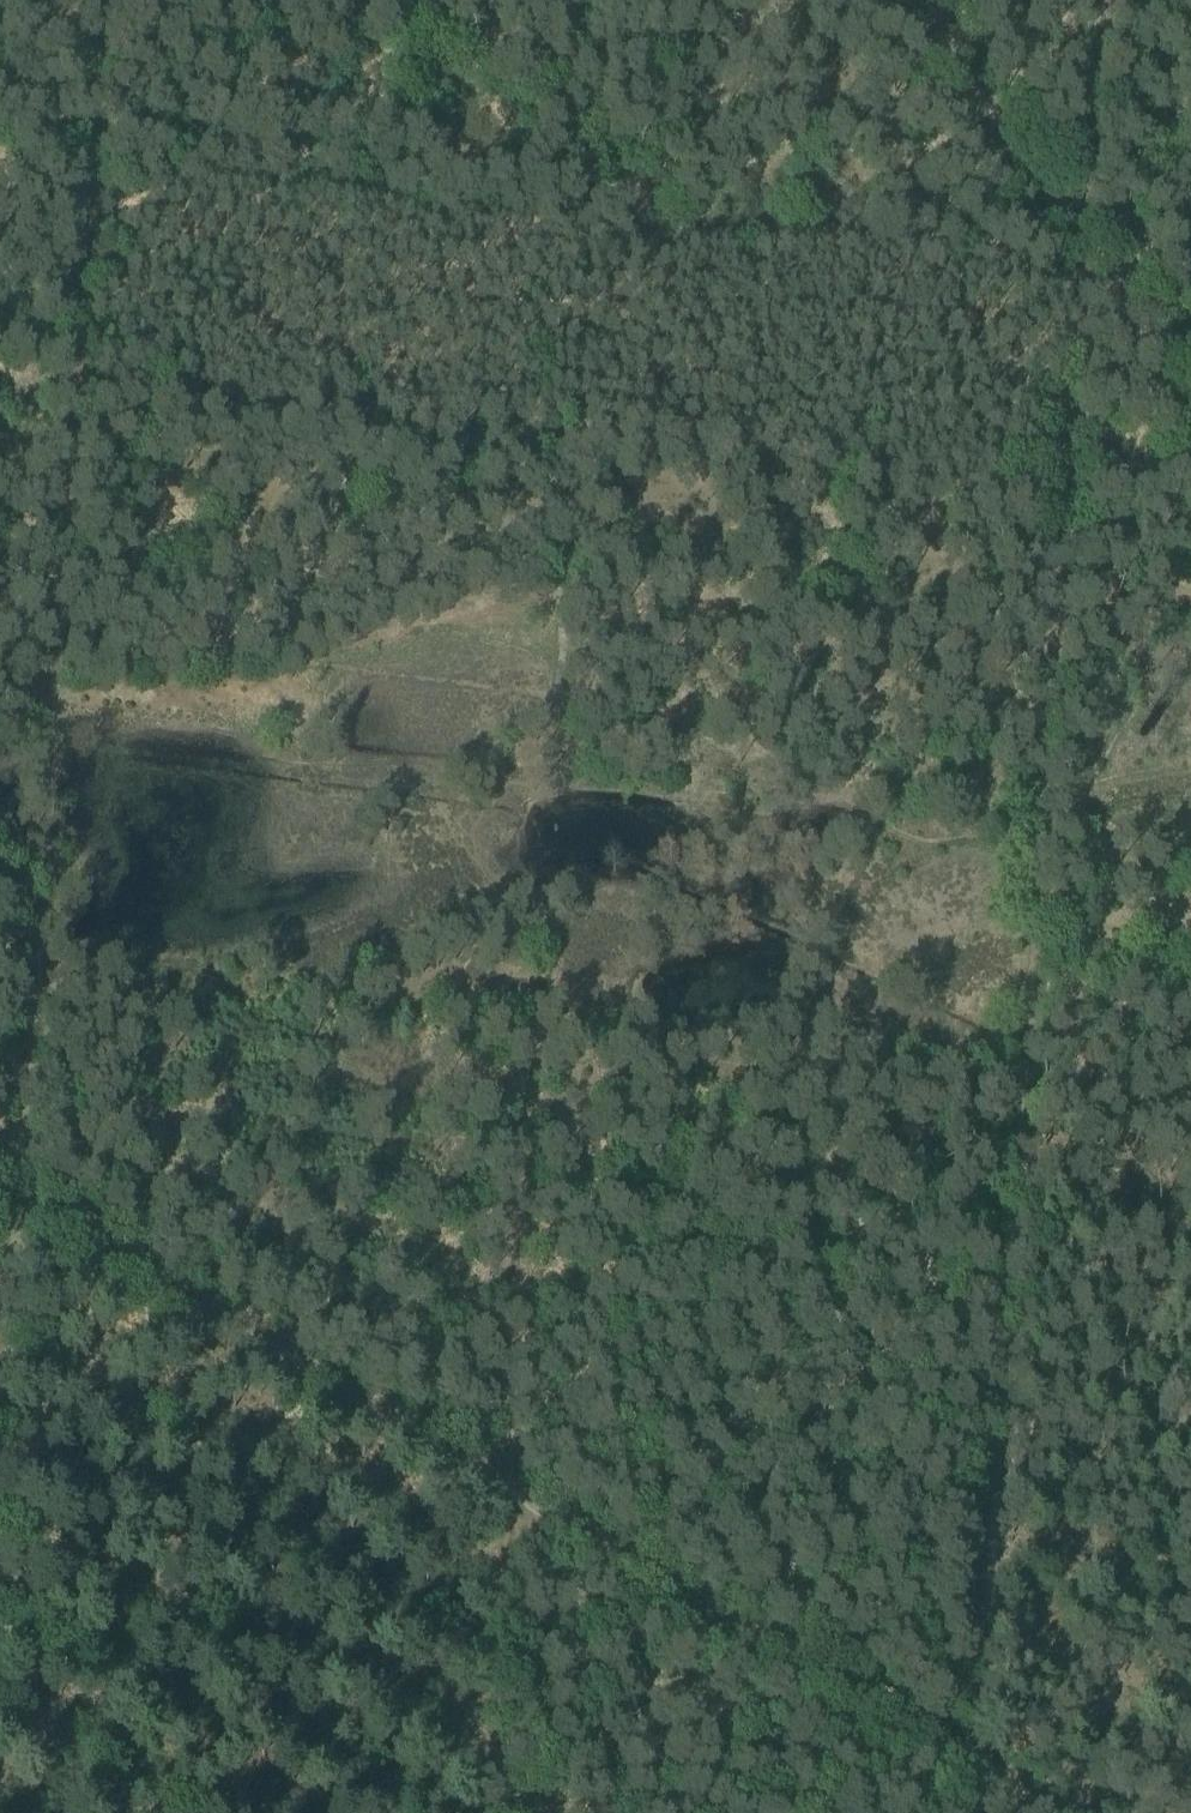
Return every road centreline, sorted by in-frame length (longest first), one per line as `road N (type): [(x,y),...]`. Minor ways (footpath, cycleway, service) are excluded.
road 1 (track): [(94,0),(0,1346)]
road 2 (track): [(0,1215),(408,1436),(972,1774)]
road 3 (track): [(478,1812),(548,787)]
road 4 (track): [(972,1774),(1037,842)]
road 5 (track): [(548,787),(606,0)]
road 6 (track): [(1037,842),(1082,231)]
road 7 (track): [(1082,231),(923,0)]
road 8 (track): [(1082,231),(1122,127),(1190,28)]
road 9 (track): [(1190,380),(1082,231)]

